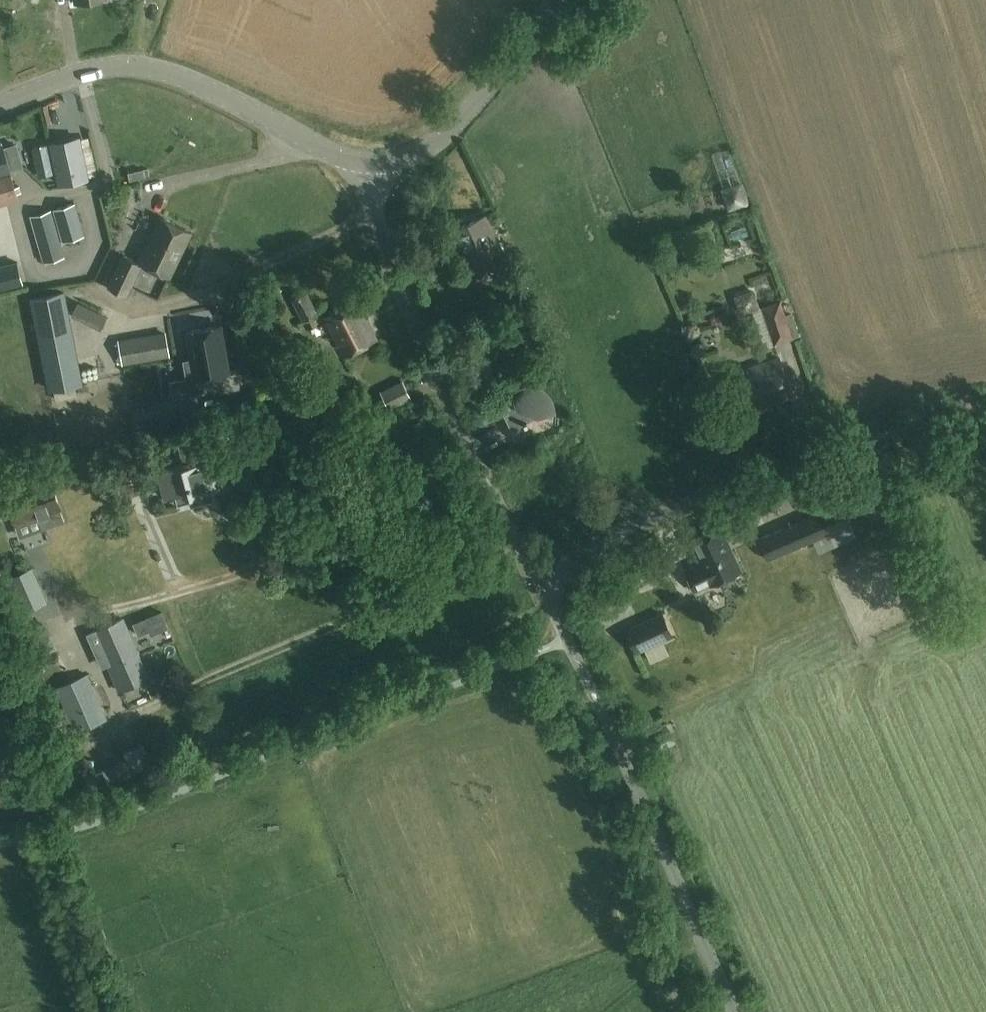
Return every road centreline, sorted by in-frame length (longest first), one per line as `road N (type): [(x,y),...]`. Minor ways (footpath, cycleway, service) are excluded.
road 1 (track): [(0,787),(200,683),(520,545)]
road 2 (unclassified): [(534,573),(412,334),(382,259),(369,167)]
road 3 (unclassified): [(732,1011),(567,640)]
road 4 (tertiary): [(0,104),(85,71),(151,67),(201,80),(301,141),(369,167)]
road 5 (unclassified): [(785,464),(534,573)]
road 6 (tertiary): [(369,167),(415,154),(449,131),(556,0)]

